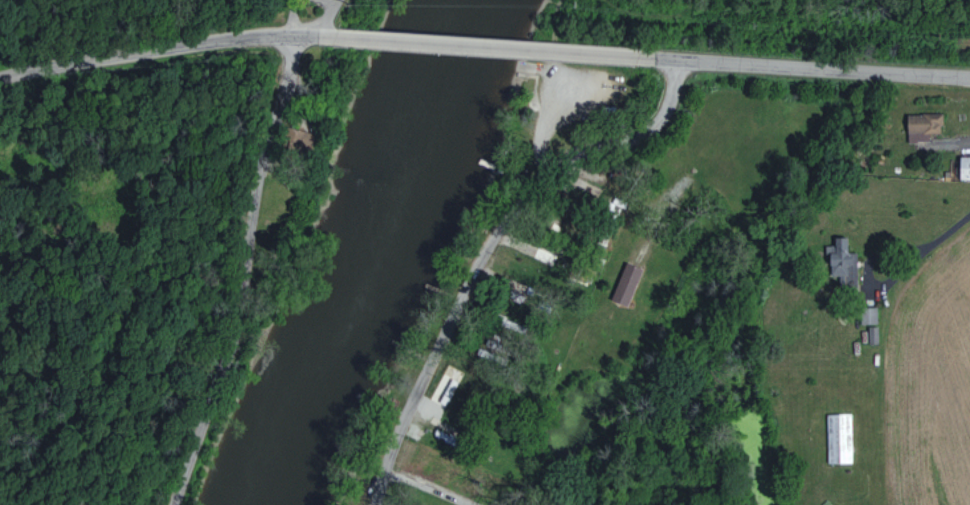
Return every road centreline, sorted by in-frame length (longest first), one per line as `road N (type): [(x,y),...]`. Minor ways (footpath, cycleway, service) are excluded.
road 1 (residential): [(371,504),(381,461),(485,252),(570,154),(651,124),(671,93),(673,59)]
road 2 (residential): [(168,504),(205,418),(242,292),(251,179),(295,40),(335,0)]
road 3 (residential): [(295,40),(673,59)]
road 4 (residential): [(0,76),(183,46),(295,40)]
road 5 (residential): [(673,59),(969,76)]
road 6 (residential): [(900,248),(924,250),(876,284),(864,278),(868,258),(900,248)]

